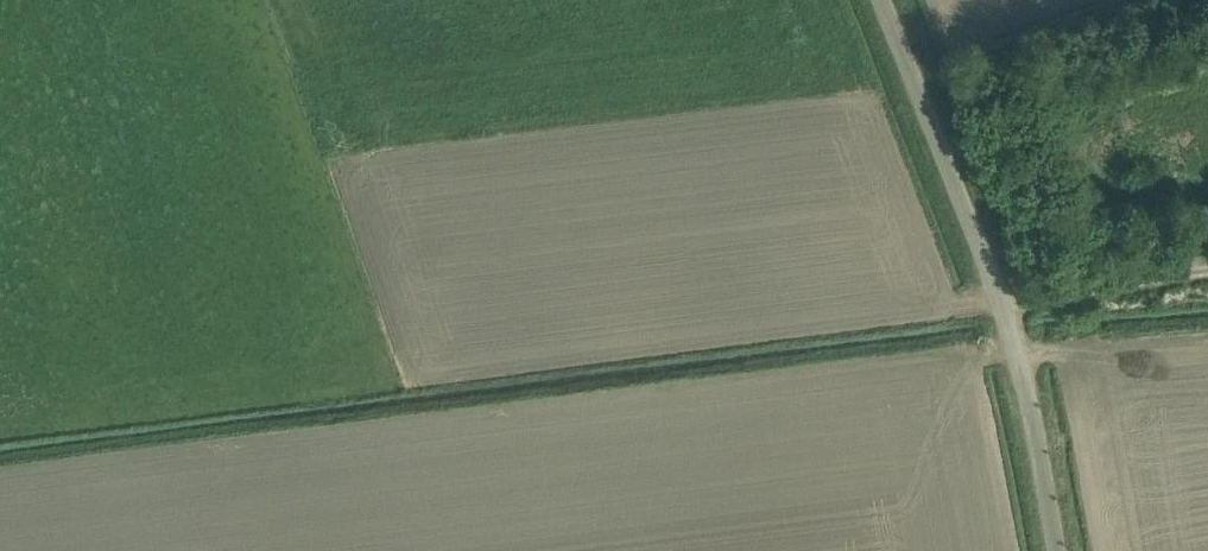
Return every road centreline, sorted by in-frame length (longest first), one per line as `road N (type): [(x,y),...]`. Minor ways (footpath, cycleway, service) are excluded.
road 1 (unclassified): [(1054,550),(1025,413),(969,223),(876,0)]

